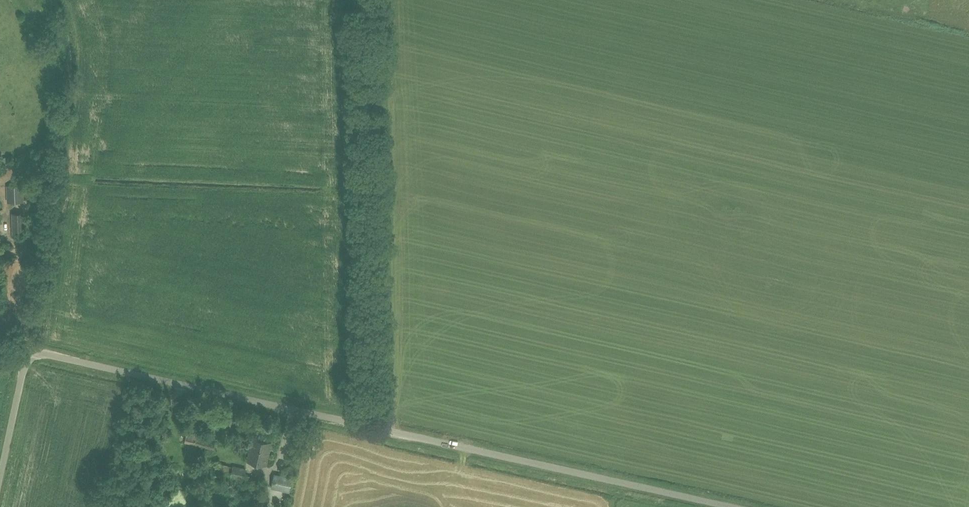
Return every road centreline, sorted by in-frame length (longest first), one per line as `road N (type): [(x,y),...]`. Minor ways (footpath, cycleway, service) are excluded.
road 1 (unclassified): [(721,506),(28,353)]
road 2 (unclassified): [(0,470),(28,353)]

